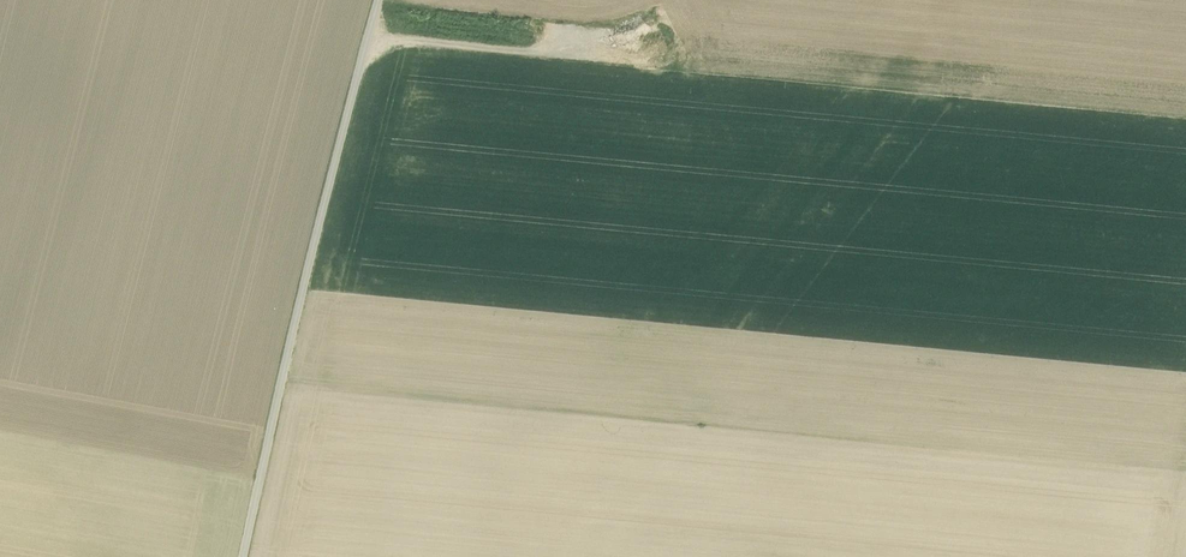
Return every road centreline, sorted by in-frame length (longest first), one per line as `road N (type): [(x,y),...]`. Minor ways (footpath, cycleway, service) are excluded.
road 1 (unclassified): [(384,0),(247,556)]

